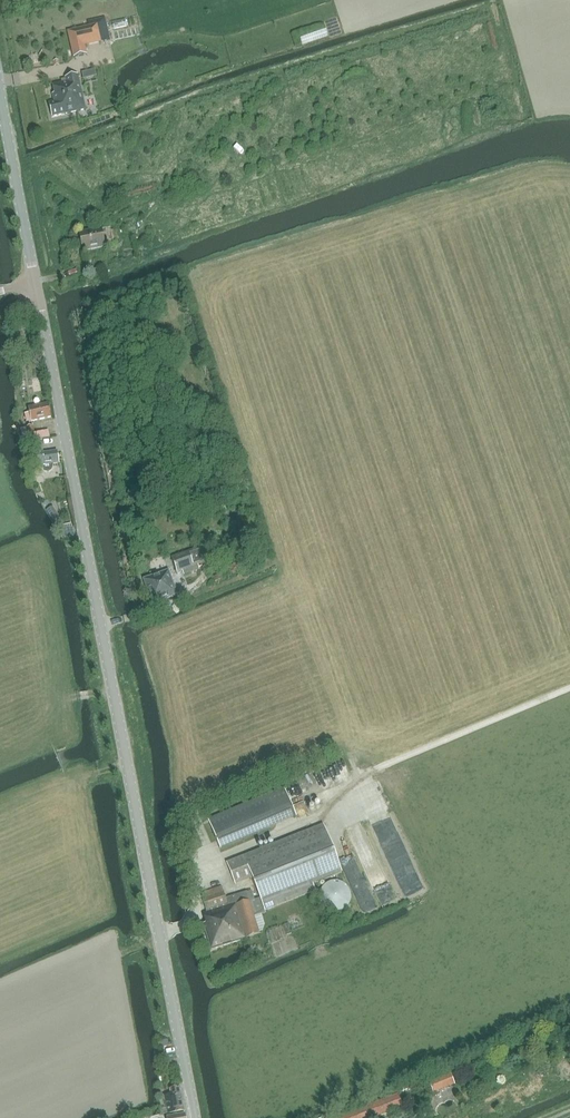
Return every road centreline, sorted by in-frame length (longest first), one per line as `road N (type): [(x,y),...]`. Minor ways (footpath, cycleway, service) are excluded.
road 1 (tertiary): [(195,1117),(35,282)]
road 2 (tertiary): [(35,282),(0,95)]

